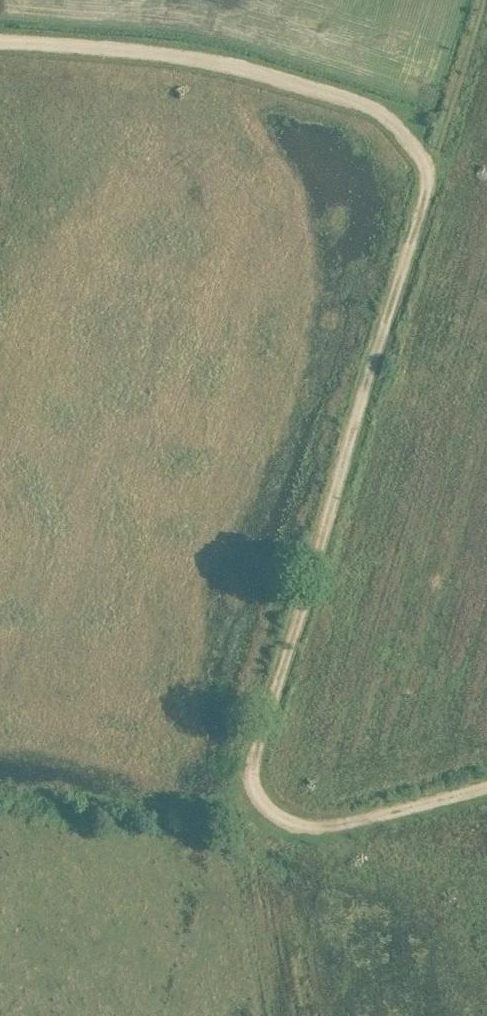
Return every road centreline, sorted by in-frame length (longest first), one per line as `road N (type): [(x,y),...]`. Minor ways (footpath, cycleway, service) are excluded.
road 1 (track): [(484,0),(236,843)]

